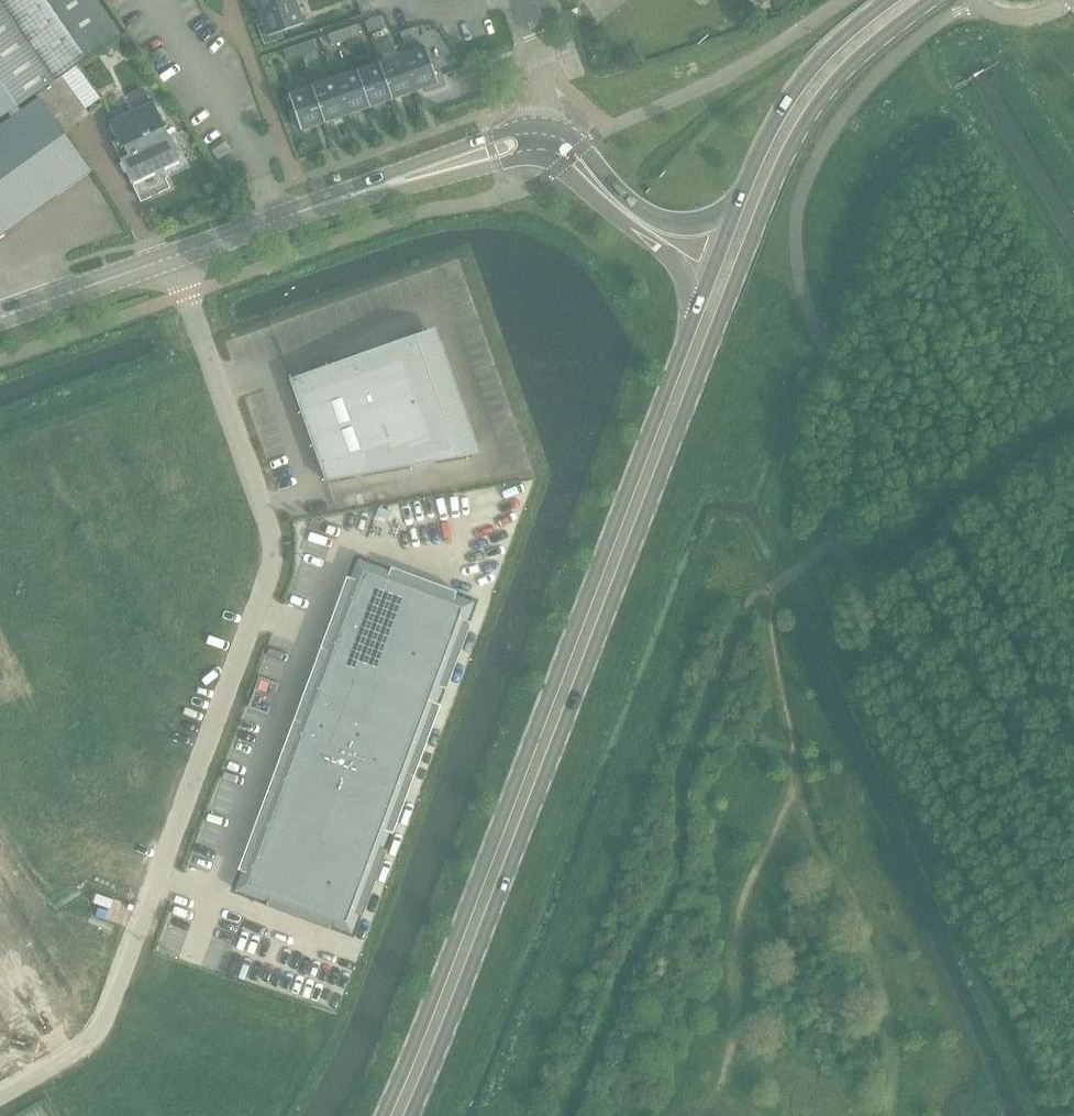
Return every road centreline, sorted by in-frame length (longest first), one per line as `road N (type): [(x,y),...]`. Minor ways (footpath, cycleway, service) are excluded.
road 1 (secondary): [(411,1115),(778,175),(827,91),(932,0)]
road 2 (unclassified): [(0,1094),(85,1047),(104,1024),(266,591),(273,556),(268,525),(173,259)]
road 3 (secondary): [(691,323),(382,1115)]
road 4 (tertiary): [(541,127),(487,138),(278,219)]
road 5 (tertiary): [(278,219),(538,157)]
road 6 (secondary): [(888,0),(818,59),(776,118),(741,193)]
road 7 (tertiary): [(741,193),(698,224),(666,222),(632,203),(573,139),(541,127)]
road 8 (tertiary): [(538,157),(667,254),(688,290),(691,323)]
road 9 (tertiary): [(0,318),(173,259)]
road 10 (secondary): [(741,193),(691,323)]

